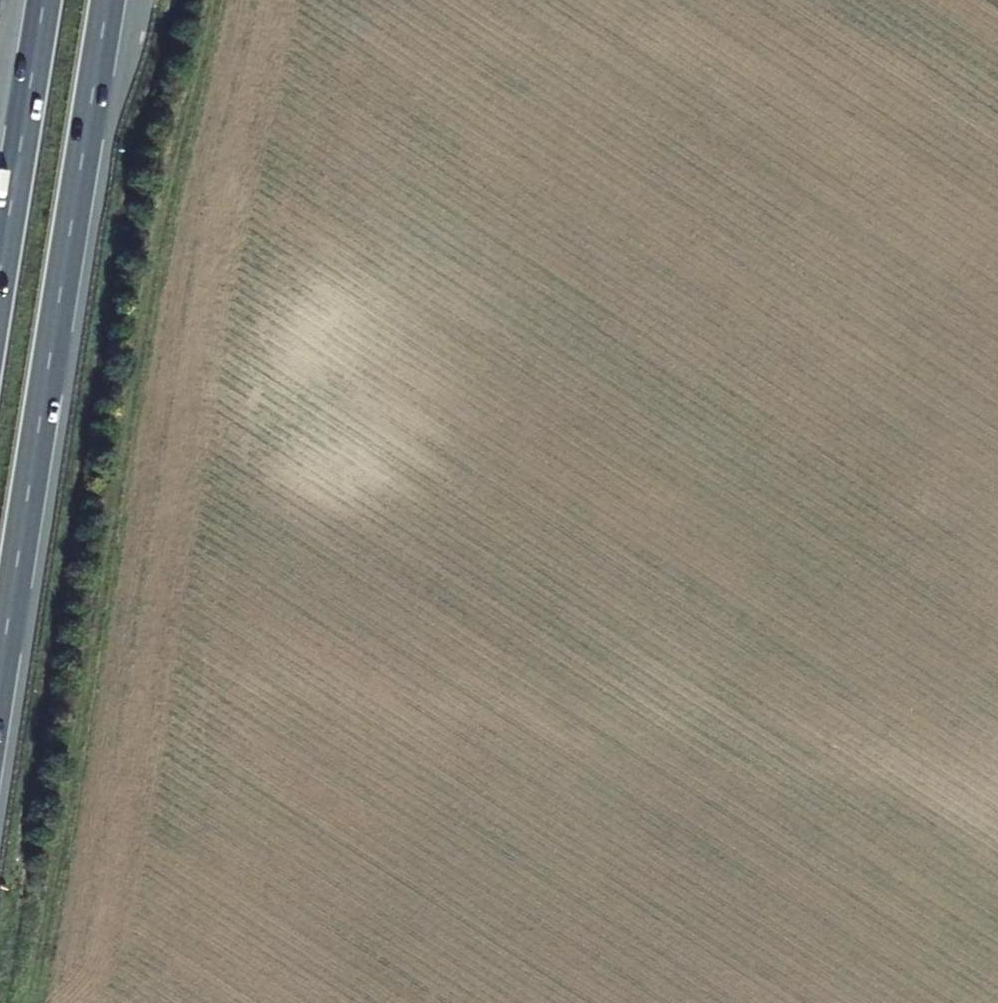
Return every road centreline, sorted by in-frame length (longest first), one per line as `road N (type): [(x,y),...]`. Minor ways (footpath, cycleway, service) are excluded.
road 1 (trunk): [(0,674),(107,0)]
road 2 (trunk): [(43,0),(0,274)]

